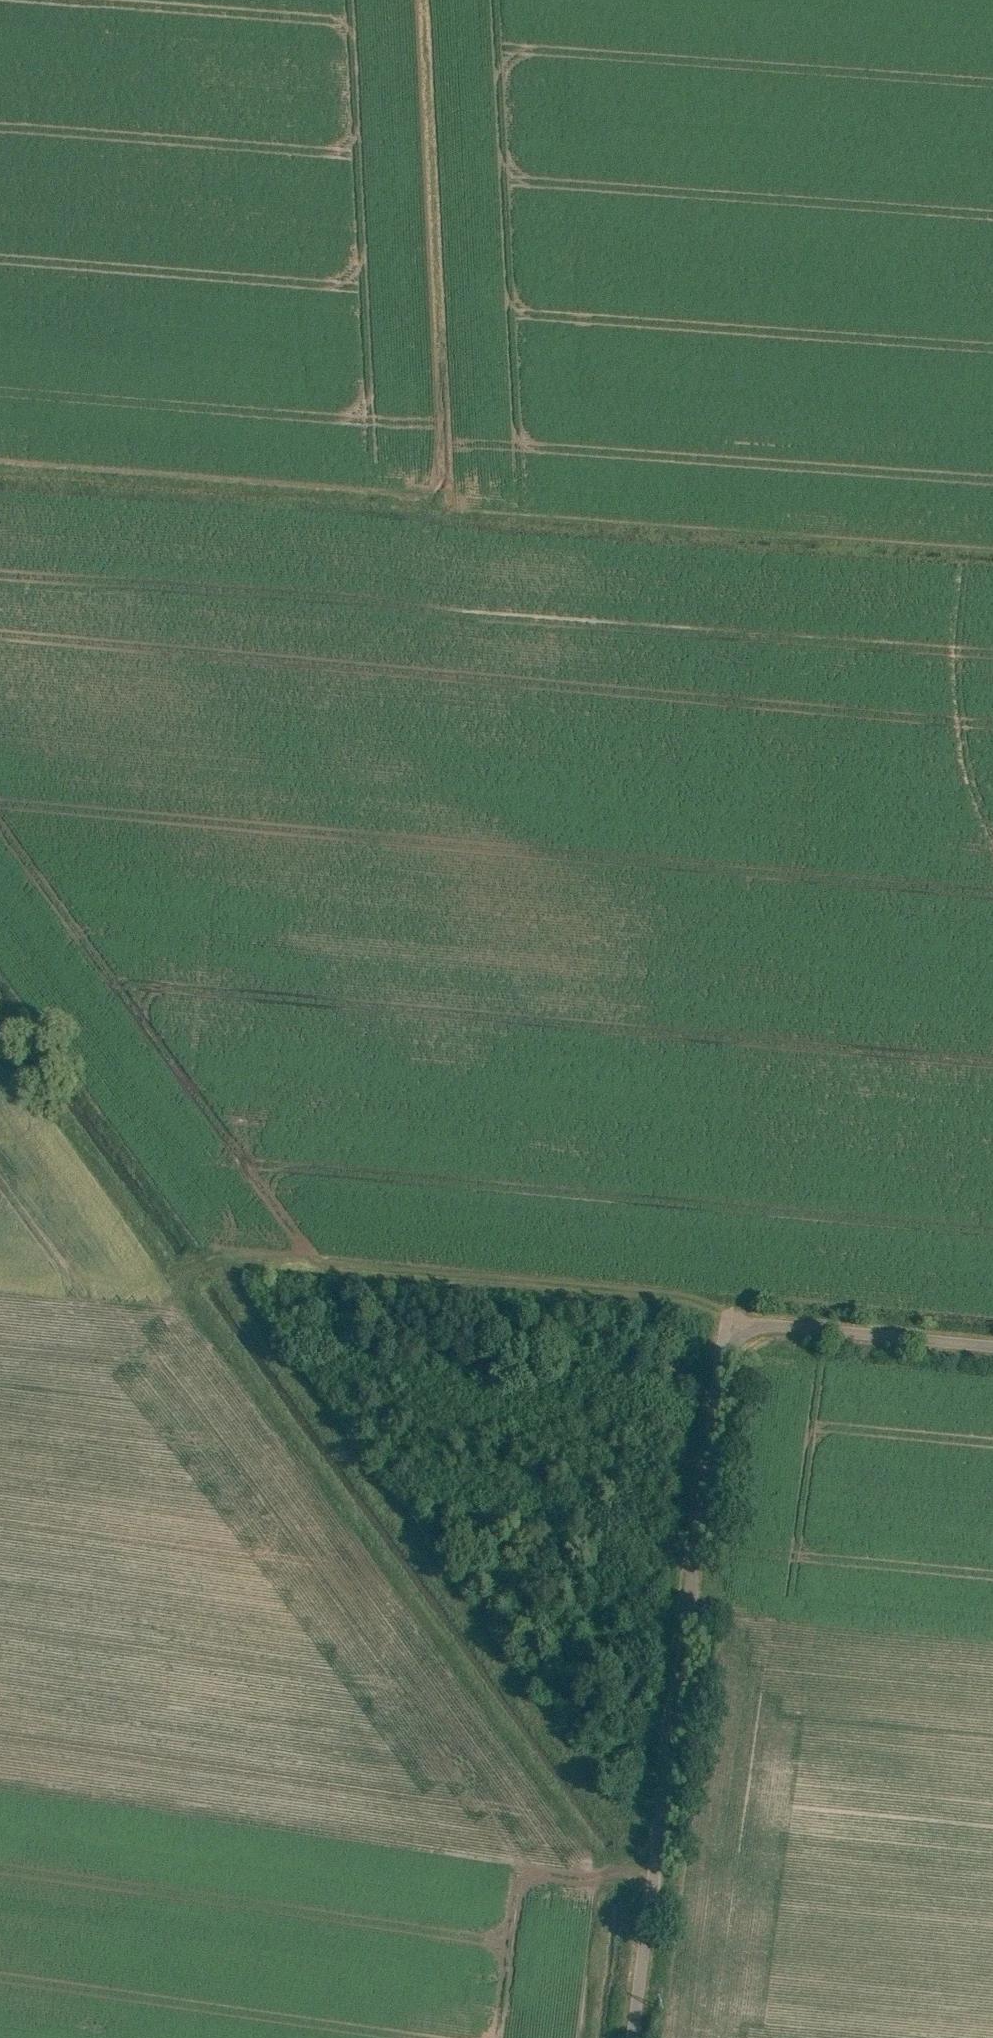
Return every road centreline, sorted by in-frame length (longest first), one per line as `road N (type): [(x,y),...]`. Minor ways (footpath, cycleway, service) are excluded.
road 1 (unclassified): [(992,1340),(753,1317),(717,1326),(702,1360),(614,2037)]
road 2 (track): [(717,1326),(672,1290),(209,1253)]

